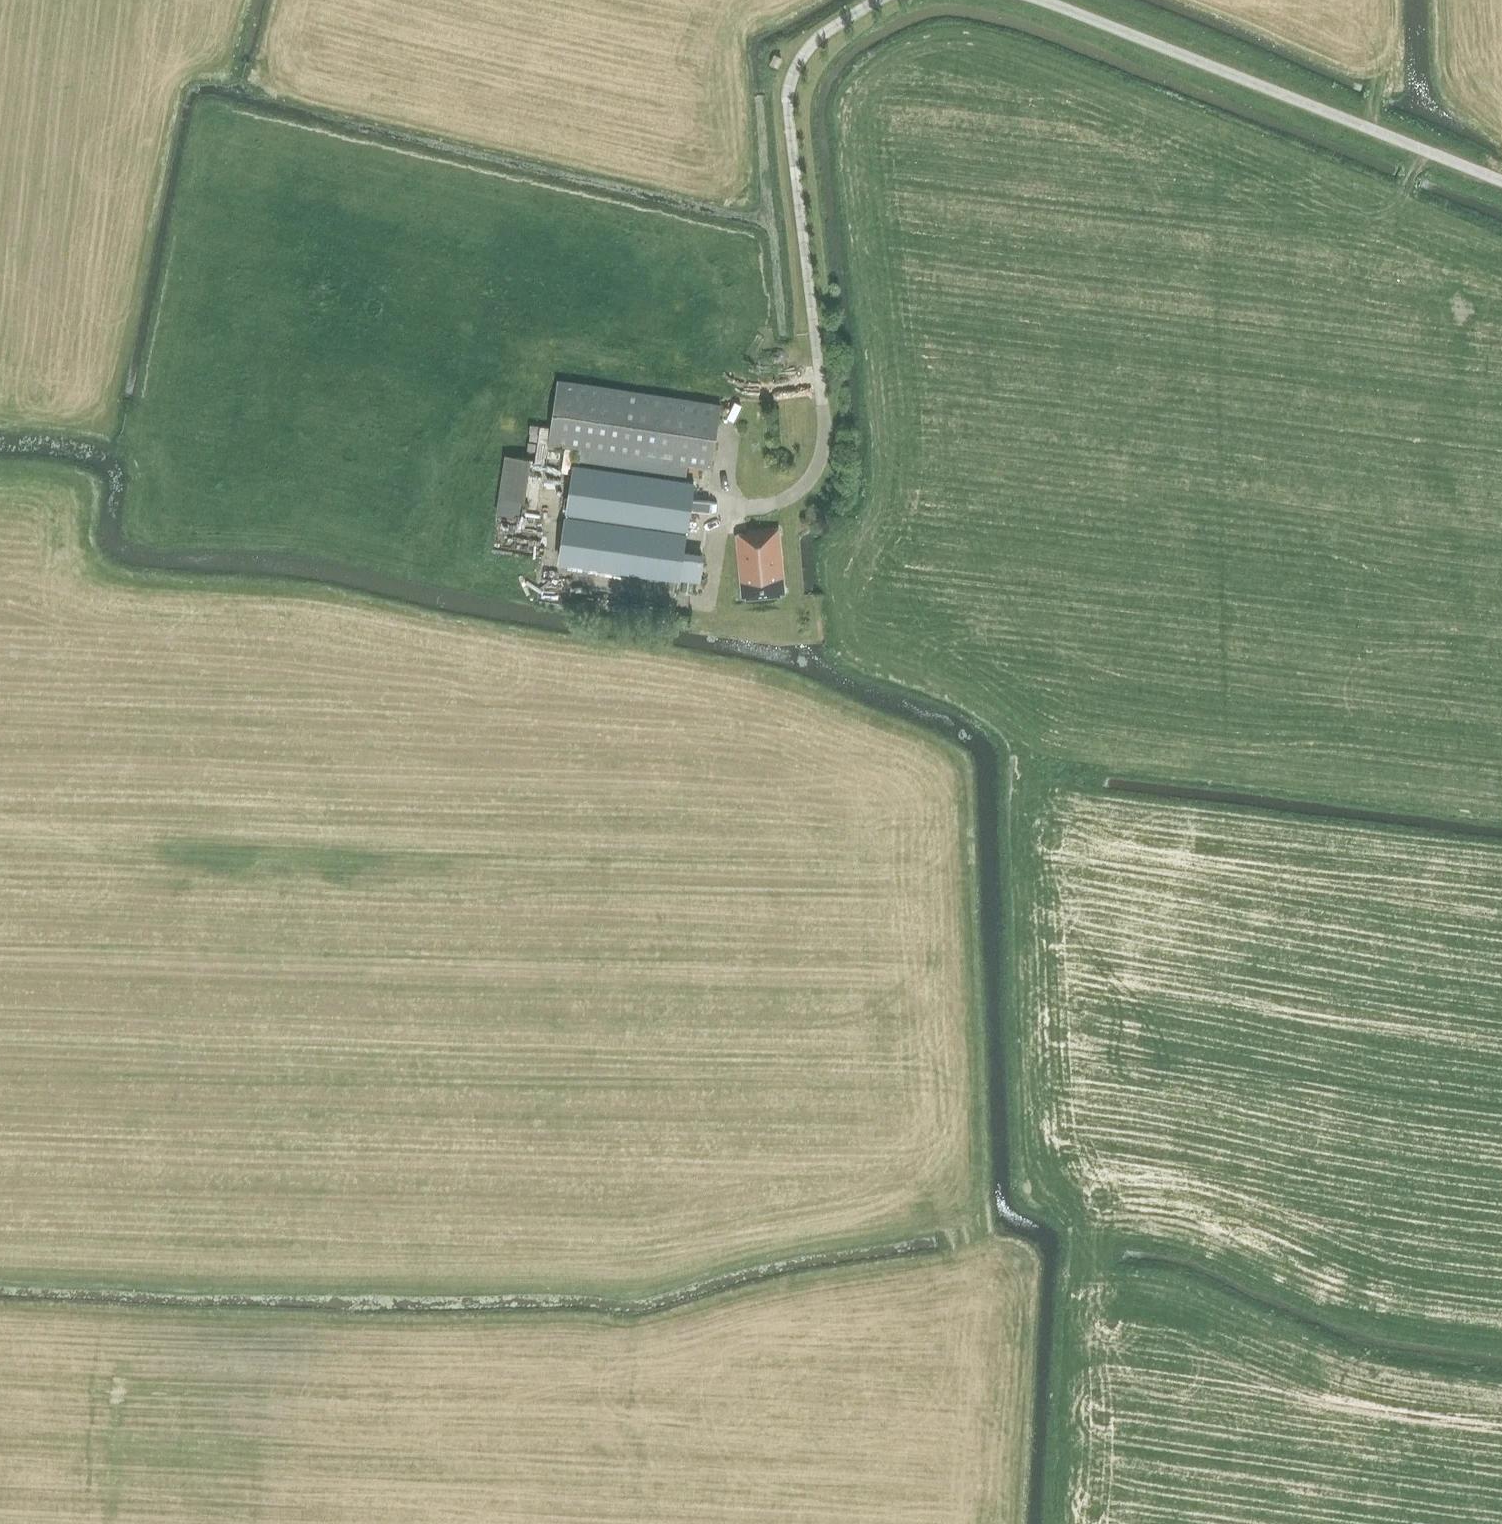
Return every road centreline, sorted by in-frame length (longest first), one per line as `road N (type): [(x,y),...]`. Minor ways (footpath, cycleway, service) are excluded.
road 1 (residential): [(1501,183),(1031,0)]

